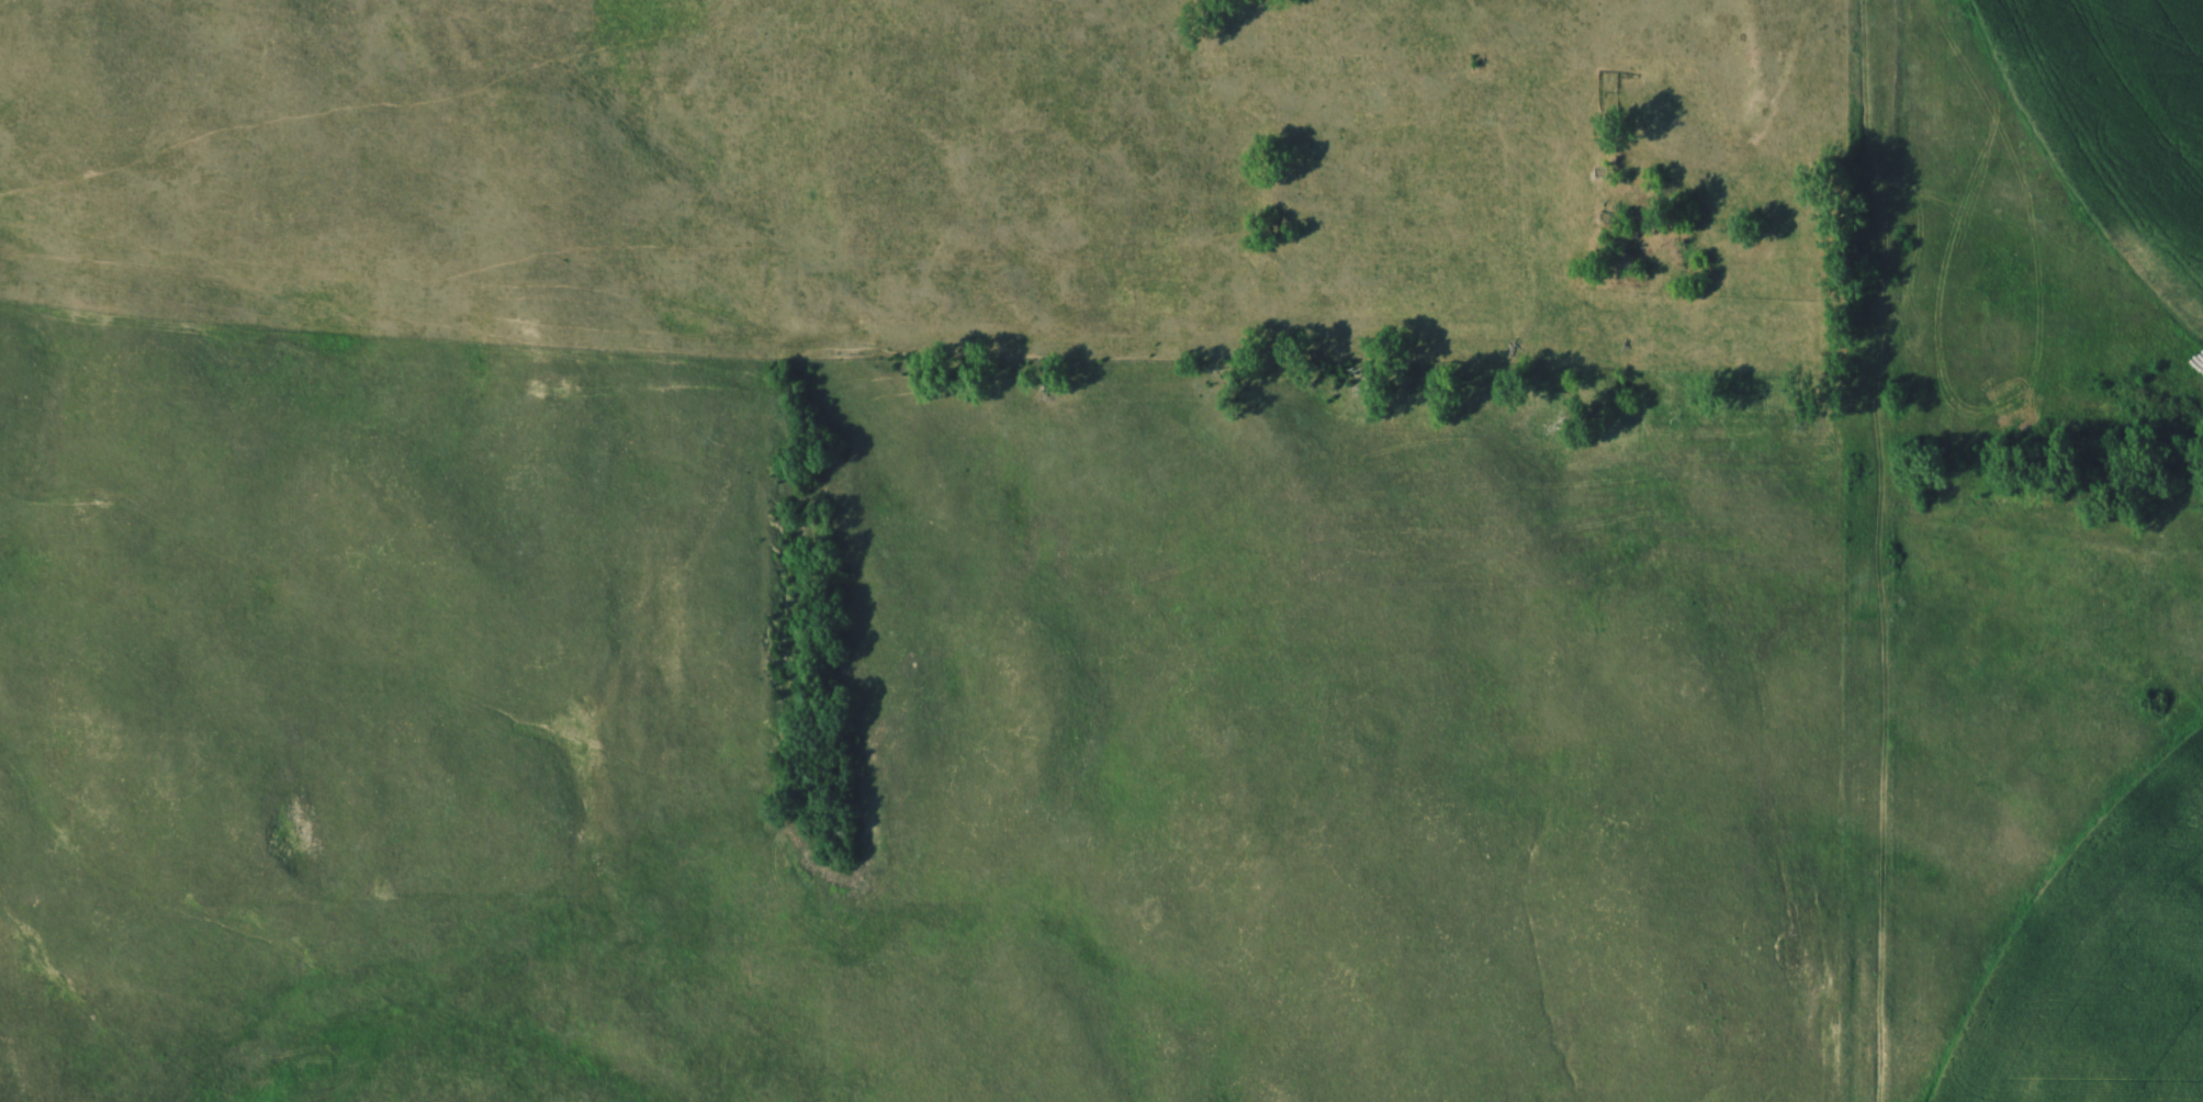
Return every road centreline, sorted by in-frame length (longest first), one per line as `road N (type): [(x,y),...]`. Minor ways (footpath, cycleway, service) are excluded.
road 1 (residential): [(1877,1101),(1881,0)]

